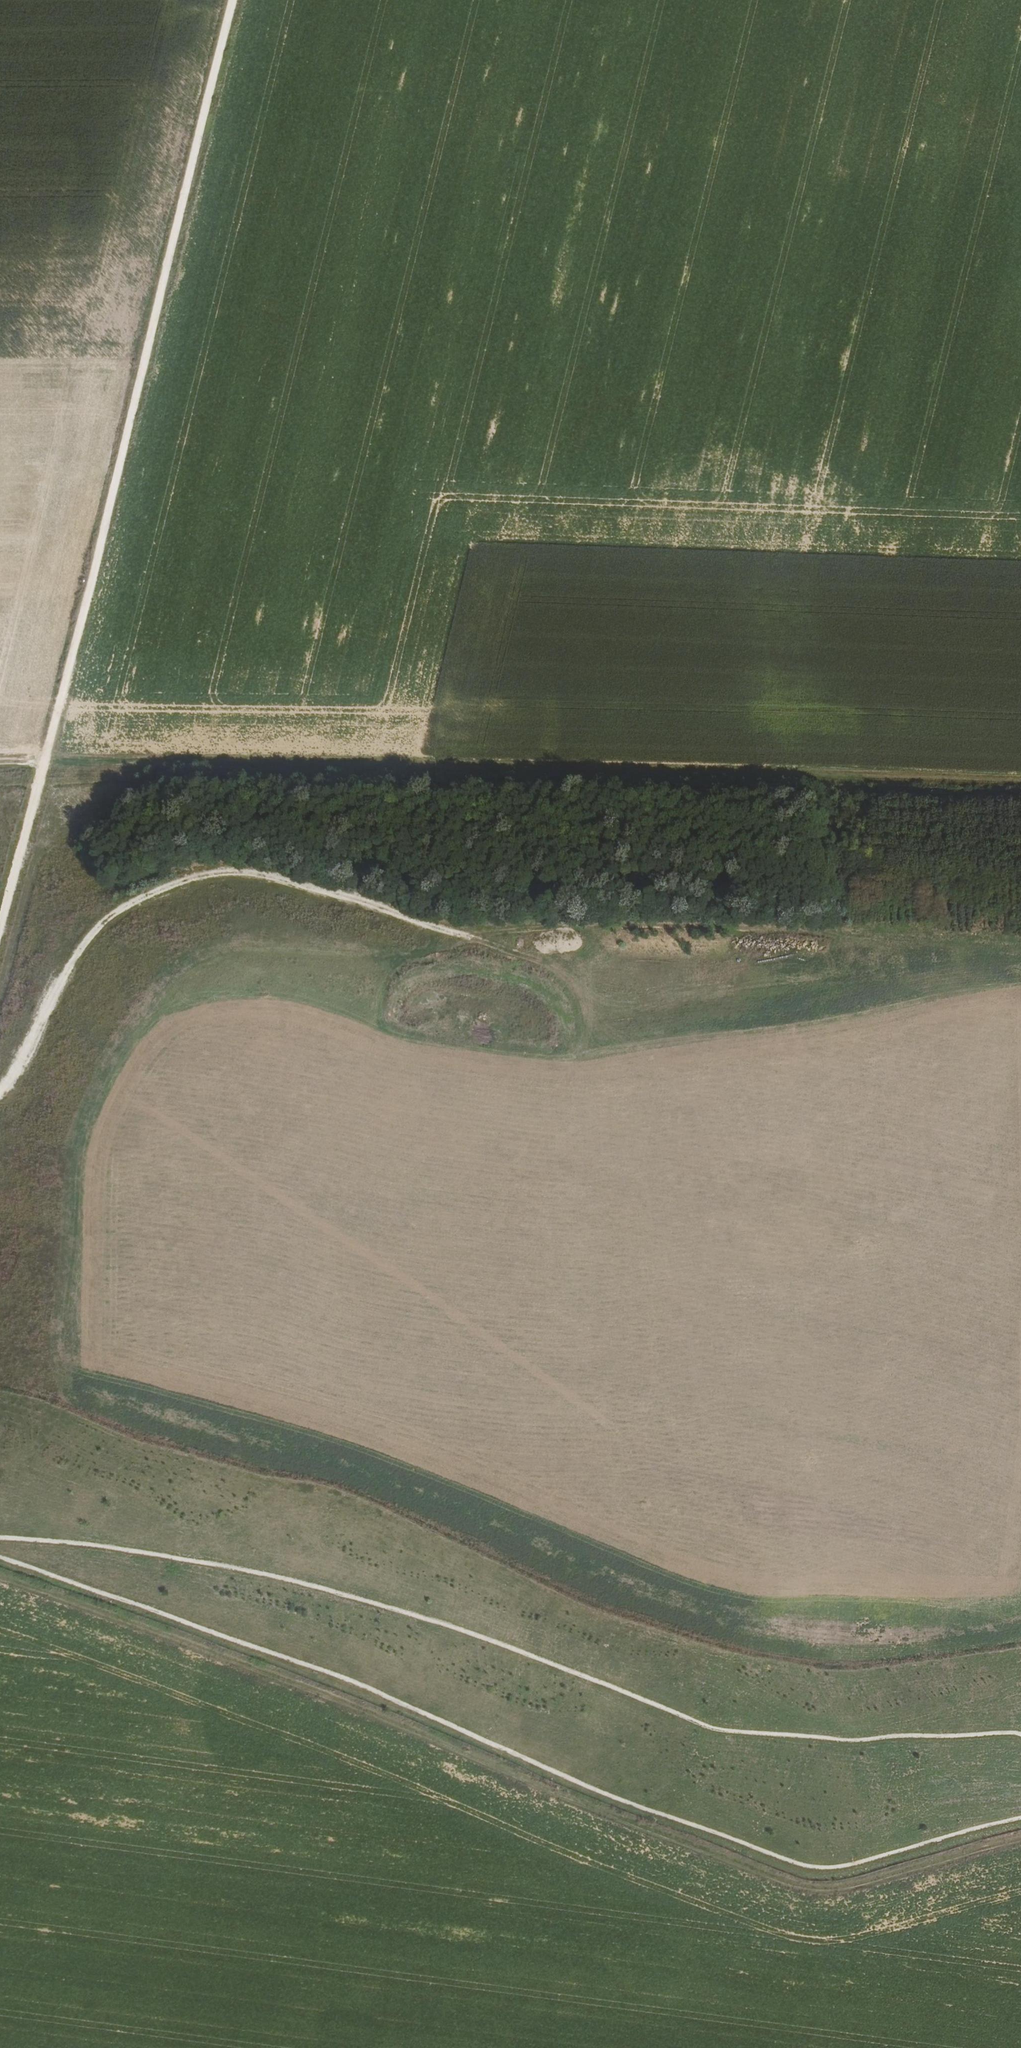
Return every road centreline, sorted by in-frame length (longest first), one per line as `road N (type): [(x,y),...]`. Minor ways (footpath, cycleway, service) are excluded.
road 1 (track): [(1020,779),(45,762)]
road 2 (track): [(232,0),(0,942)]
road 3 (track): [(220,1512),(67,1464),(45,1446),(31,1420),(30,1141),(18,1093),(0,1073)]

